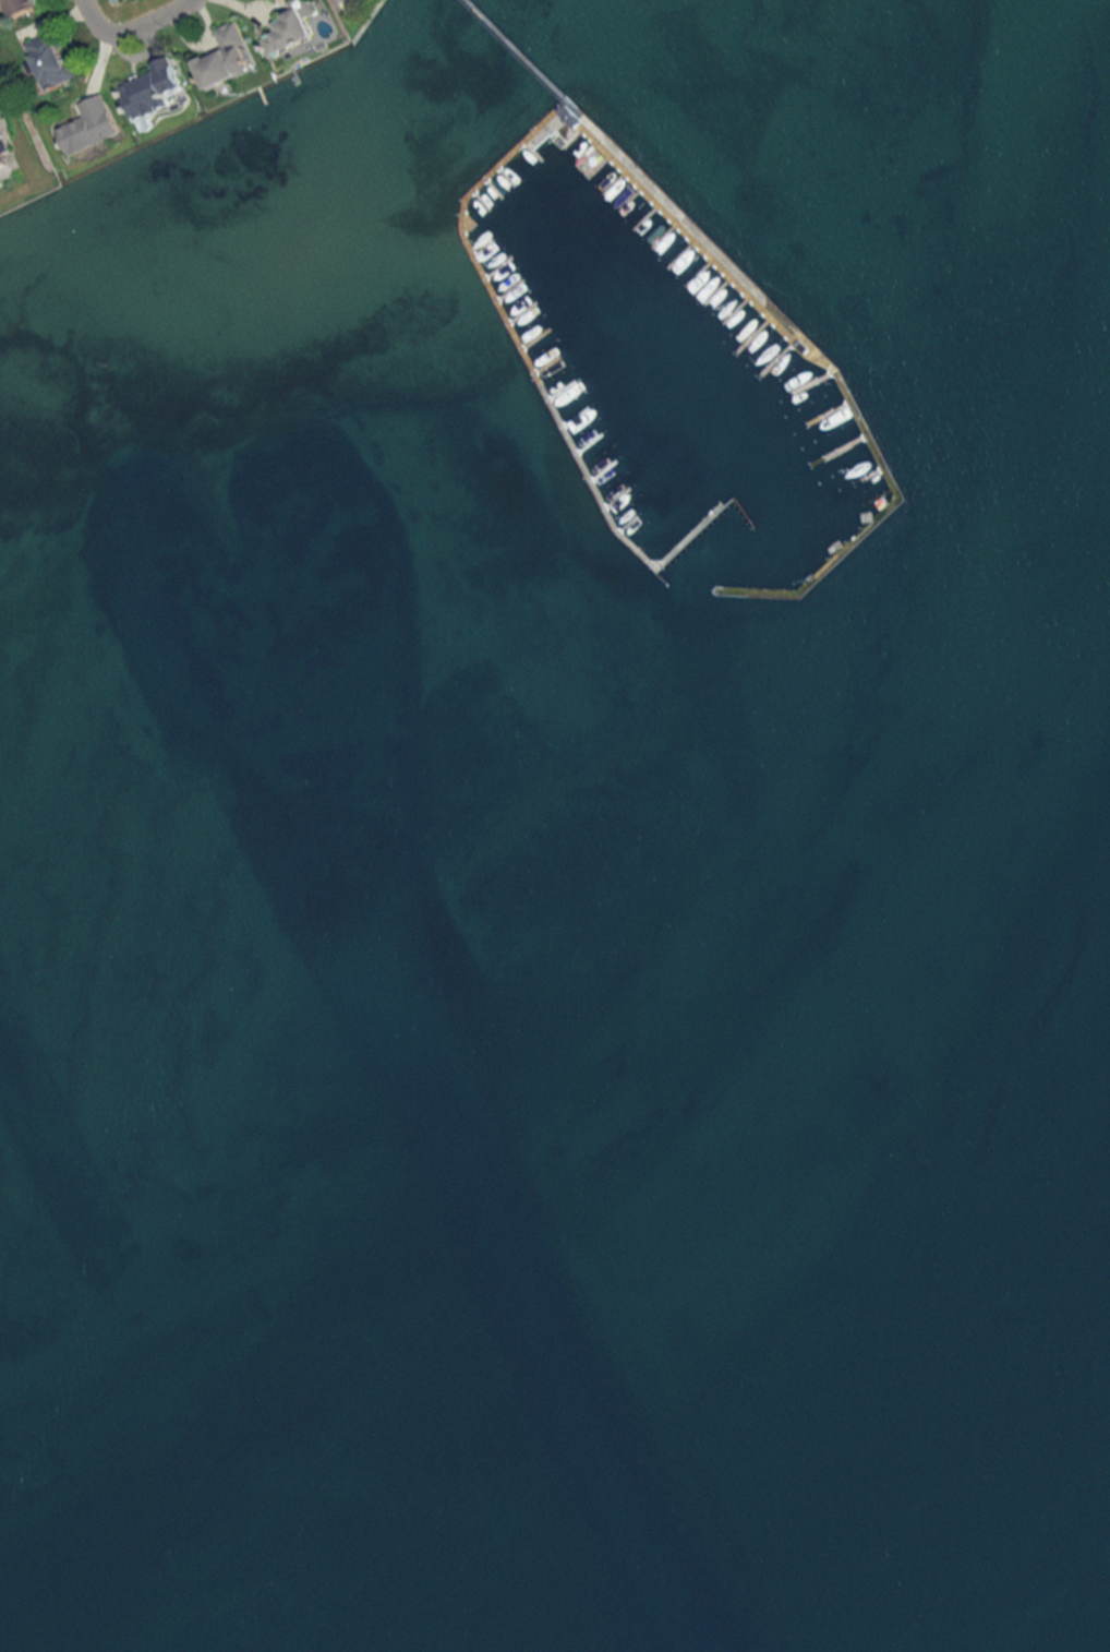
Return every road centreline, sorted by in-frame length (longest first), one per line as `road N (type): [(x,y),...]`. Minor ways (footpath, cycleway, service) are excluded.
road 1 (residential): [(85,0),(108,33),(192,0)]

